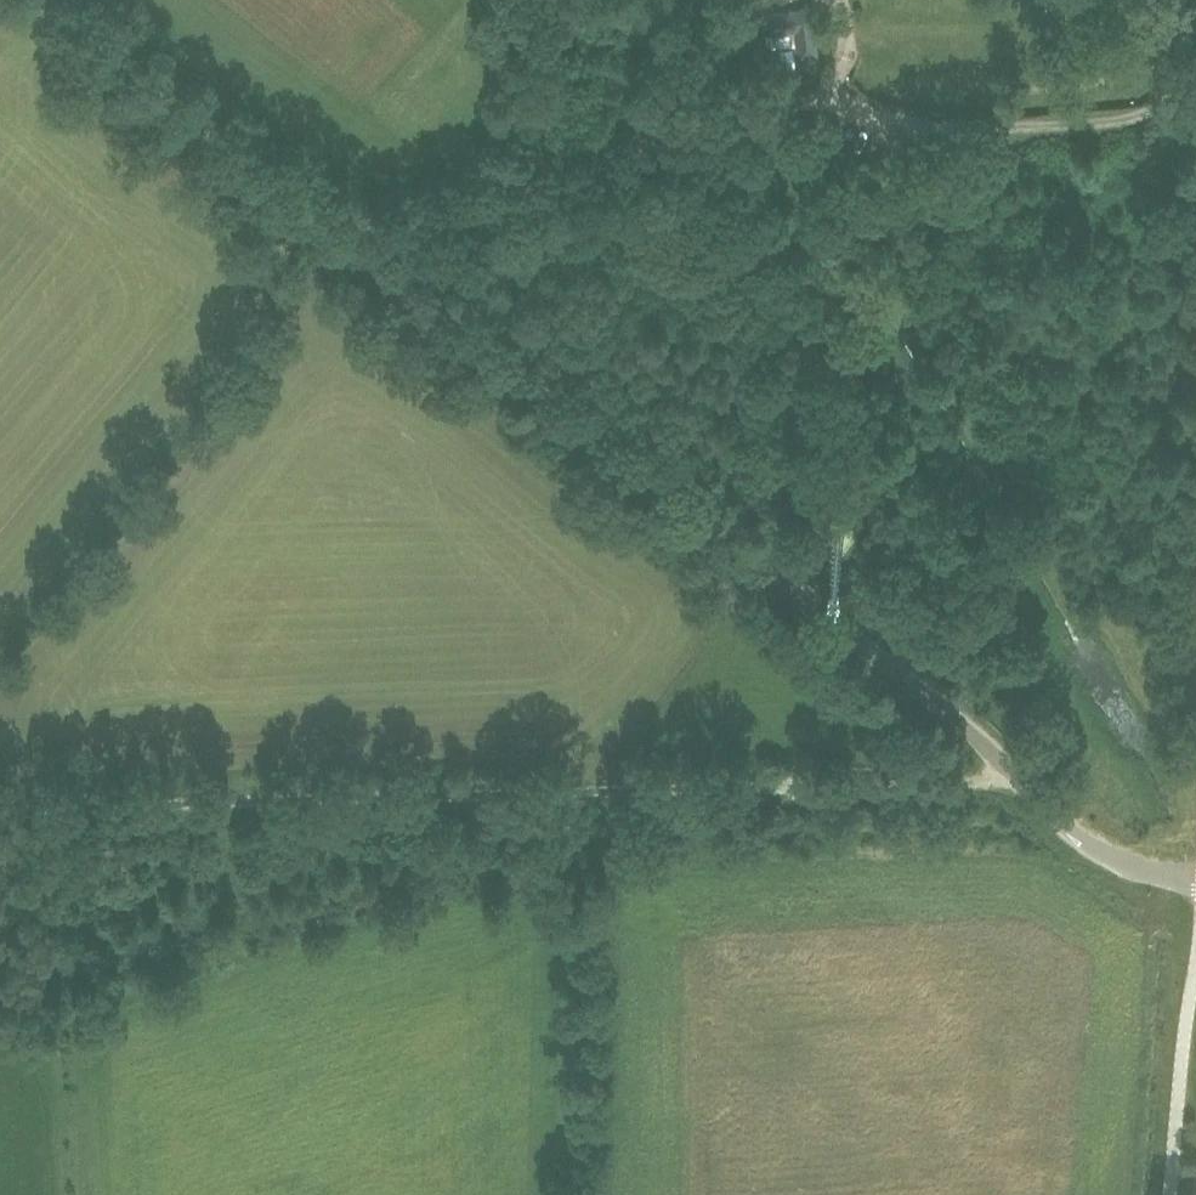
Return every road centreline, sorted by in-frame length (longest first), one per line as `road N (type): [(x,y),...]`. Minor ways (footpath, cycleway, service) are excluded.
road 1 (unclassified): [(1195,885),(1107,860),(1083,843),(954,718),(876,656),(325,250),(8,0)]
road 2 (track): [(1014,780),(0,808)]

